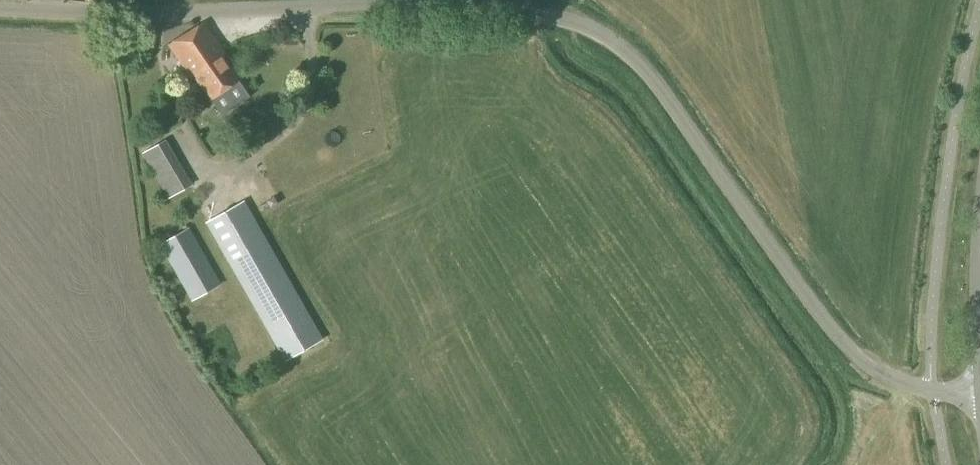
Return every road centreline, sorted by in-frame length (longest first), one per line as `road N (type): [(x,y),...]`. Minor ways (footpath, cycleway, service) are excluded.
road 1 (unclassified): [(0,8),(418,9),(550,17),(580,27),(633,60),(838,342),(869,372),(936,397)]

